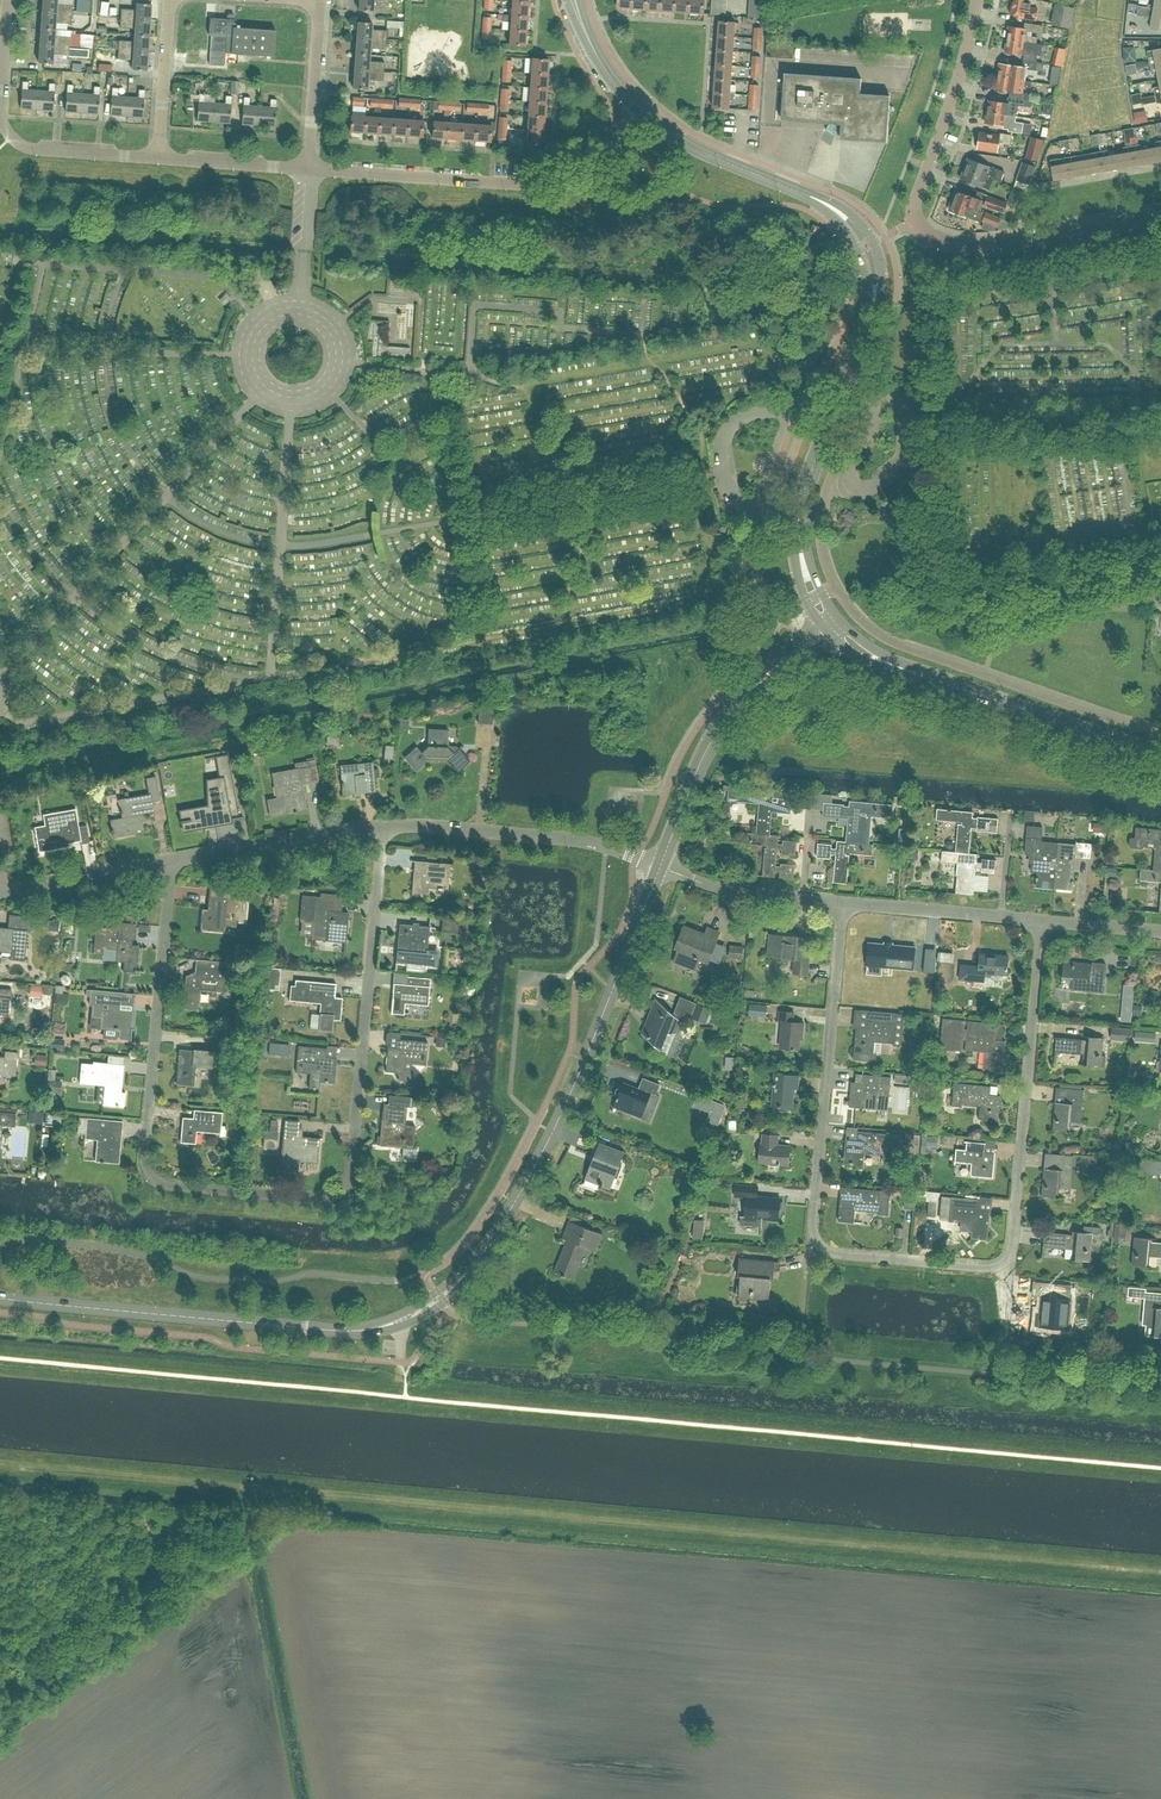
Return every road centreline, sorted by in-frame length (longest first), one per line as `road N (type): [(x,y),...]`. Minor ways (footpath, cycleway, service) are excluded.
road 1 (tertiary): [(0,1298),(351,1330),(401,1320),(441,1299),(486,1247),(547,1142),(661,865)]
road 2 (residential): [(382,826),(353,1173),(339,1192),(181,1184),(163,1179),(150,1160),(171,861)]
road 3 (residential): [(1042,921),(1015,1221),(1007,1243),(971,1262),(822,1248),(815,1233),(843,903)]
road 4 (tertiary): [(831,620),(805,563),(804,502),(870,317),(875,278),(867,249),(853,225),(820,201),(696,148),(641,110)]
road 5 (residential): [(641,110),(564,186),(307,169)]
road 6 (tertiary): [(1160,752),(903,670),(853,646),(831,620)]
road 7 (tertiary): [(661,865),(698,767),(740,701),(831,620)]
road 8 (residential): [(661,865),(584,840),(382,826)]
road 9 (residential): [(915,222),(931,239),(1011,245),(1160,219)]
road 10 (residential): [(915,222),(977,0)]
road 11 (residential): [(382,826),(171,861)]
road 12 (residential): [(1042,921),(843,903)]
road 13 (residential): [(843,903),(735,891),(661,865)]
road 14 (residential): [(158,160),(24,146),(7,134),(0,113)]
road 15 (residential): [(171,861),(0,891)]
road 16 (residential): [(307,169),(320,0)]
road 17 (residential): [(158,160),(172,0)]
road 18 (residential): [(307,169),(158,160)]
road 19 (tertiary): [(641,110),(600,62),(572,0)]

